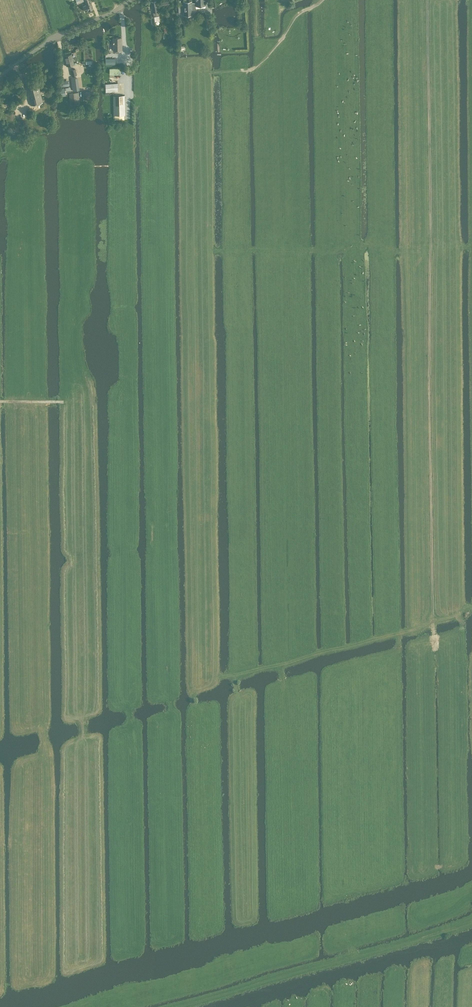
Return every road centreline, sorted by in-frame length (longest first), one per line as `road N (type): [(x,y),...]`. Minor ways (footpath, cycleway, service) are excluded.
road 1 (track): [(433,622),(427,0)]
road 2 (track): [(175,1006),(471,924)]
road 3 (track): [(218,678),(280,668),(471,608)]
road 4 (unclassified): [(0,75),(132,0)]

